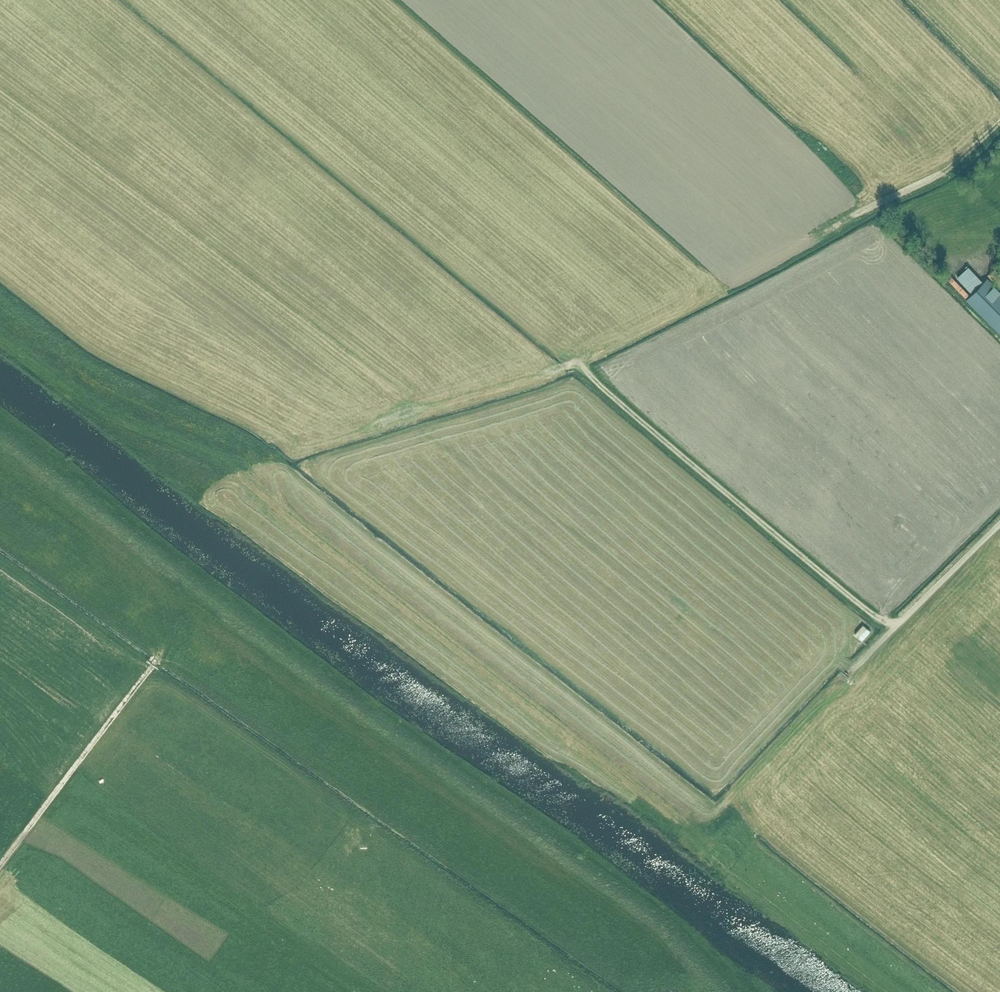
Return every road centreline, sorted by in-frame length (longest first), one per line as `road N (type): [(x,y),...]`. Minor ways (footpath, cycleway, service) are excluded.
road 1 (track): [(895,626),(575,362),(542,373)]
road 2 (unclassified): [(853,667),(999,524)]

